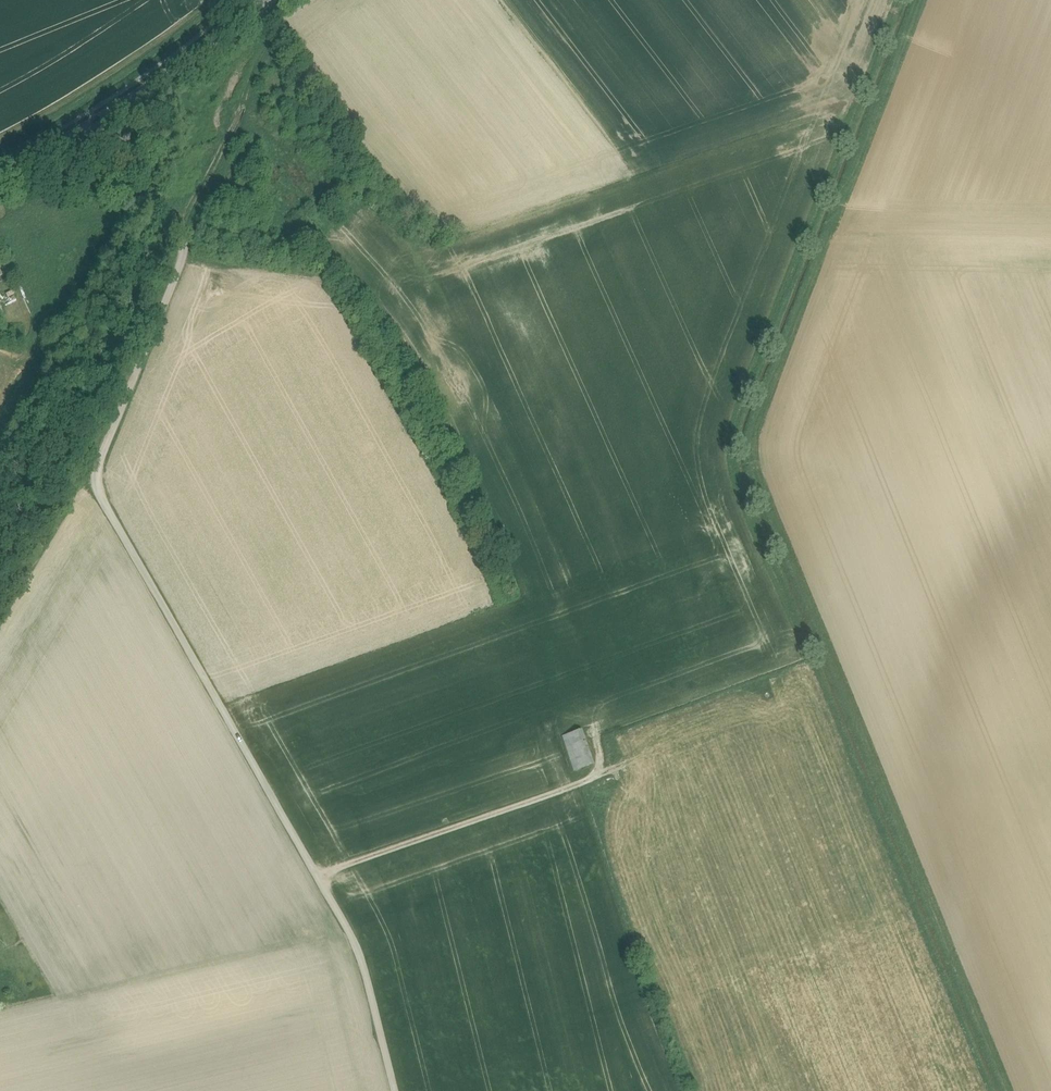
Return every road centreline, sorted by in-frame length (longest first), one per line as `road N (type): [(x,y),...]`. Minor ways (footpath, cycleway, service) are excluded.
road 1 (track): [(95,120),(169,215),(185,259),(99,456),(103,505),(353,944),(389,1090)]
road 2 (secondary): [(265,0),(186,62),(0,174)]

